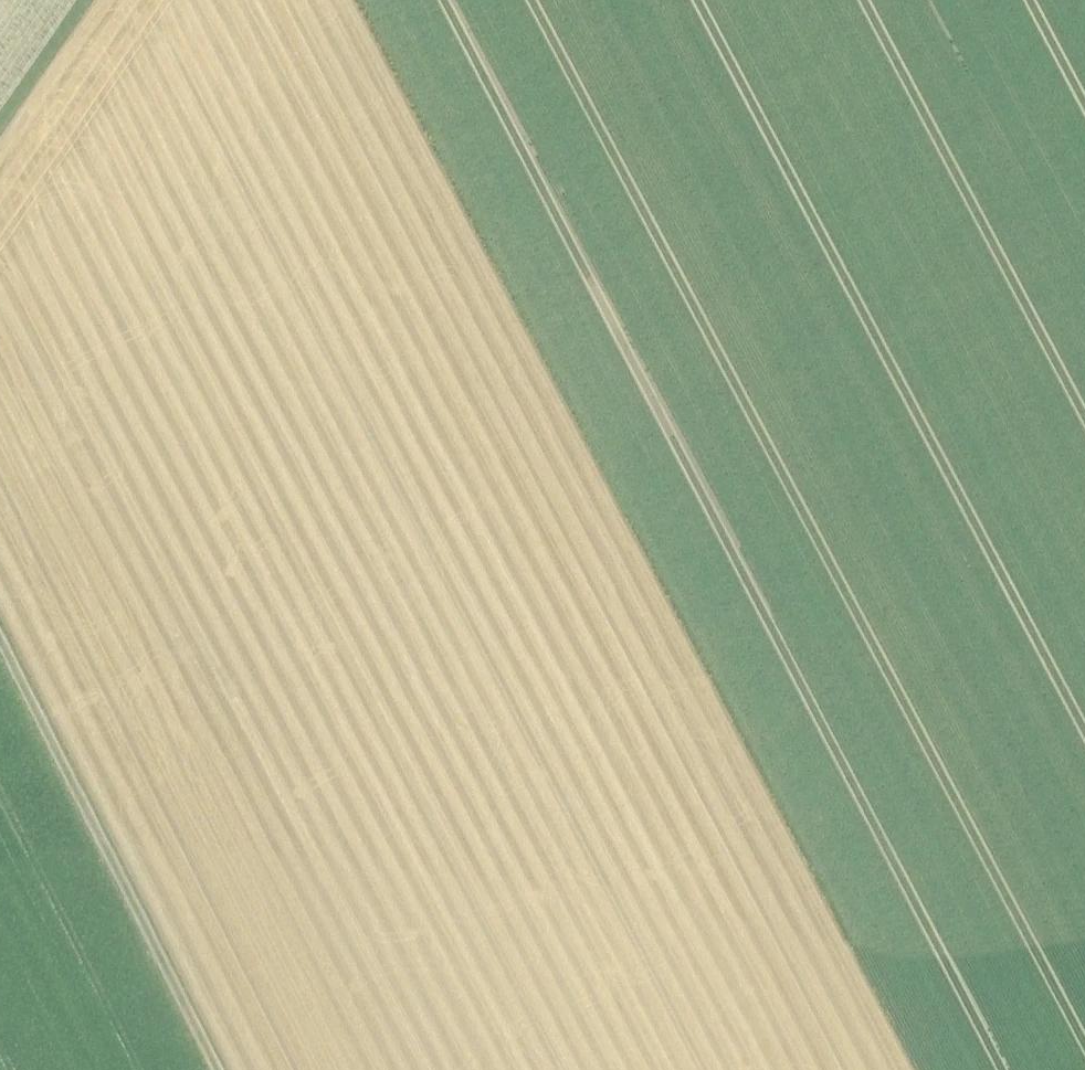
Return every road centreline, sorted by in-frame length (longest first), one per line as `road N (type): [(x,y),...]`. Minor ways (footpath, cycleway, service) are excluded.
road 1 (track): [(0,634),(225,1069)]

